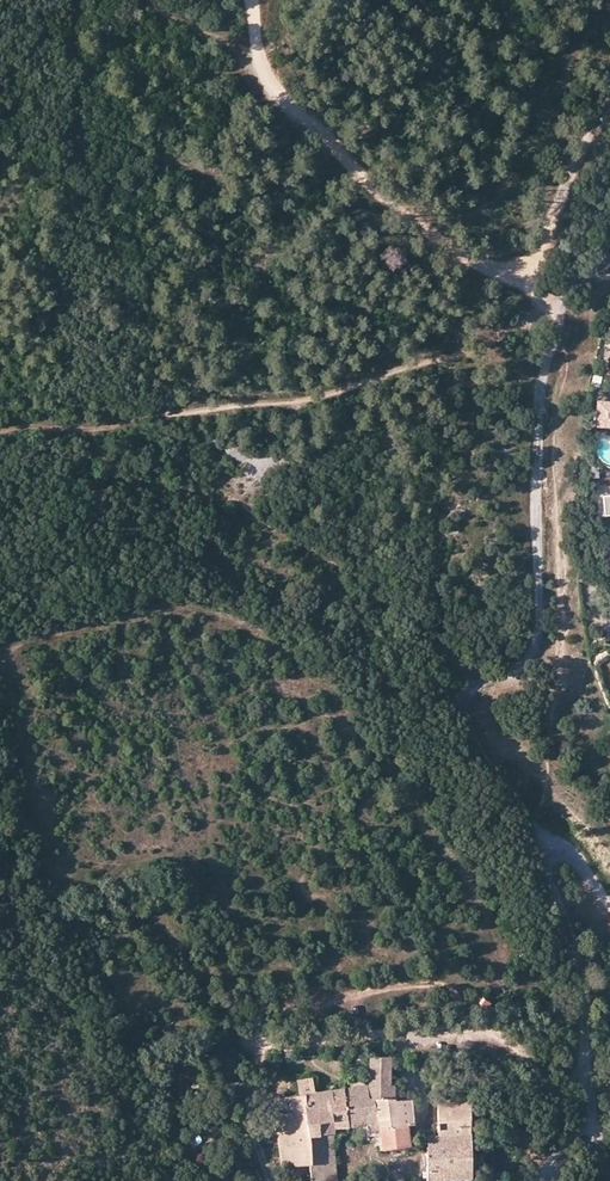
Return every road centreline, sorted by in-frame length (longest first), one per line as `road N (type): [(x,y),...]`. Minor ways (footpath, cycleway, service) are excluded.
road 1 (track): [(0,429),(239,415),(325,397),(412,369),(488,324),(524,280),(483,264),(383,197),(267,90),(255,60),(251,0)]
road 2 (unclassified): [(609,900),(523,809),(480,747),(464,708),(475,684),(521,669),(534,647),(539,411),(557,318)]
road 3 (track): [(267,1045),(257,1038),(258,1021),(274,1011),(426,985),(451,989),(467,1034)]
road 4 (unclassified): [(557,318),(524,280),(589,134),(609,112)]
road 5 (unclassified): [(571,273),(609,157)]

